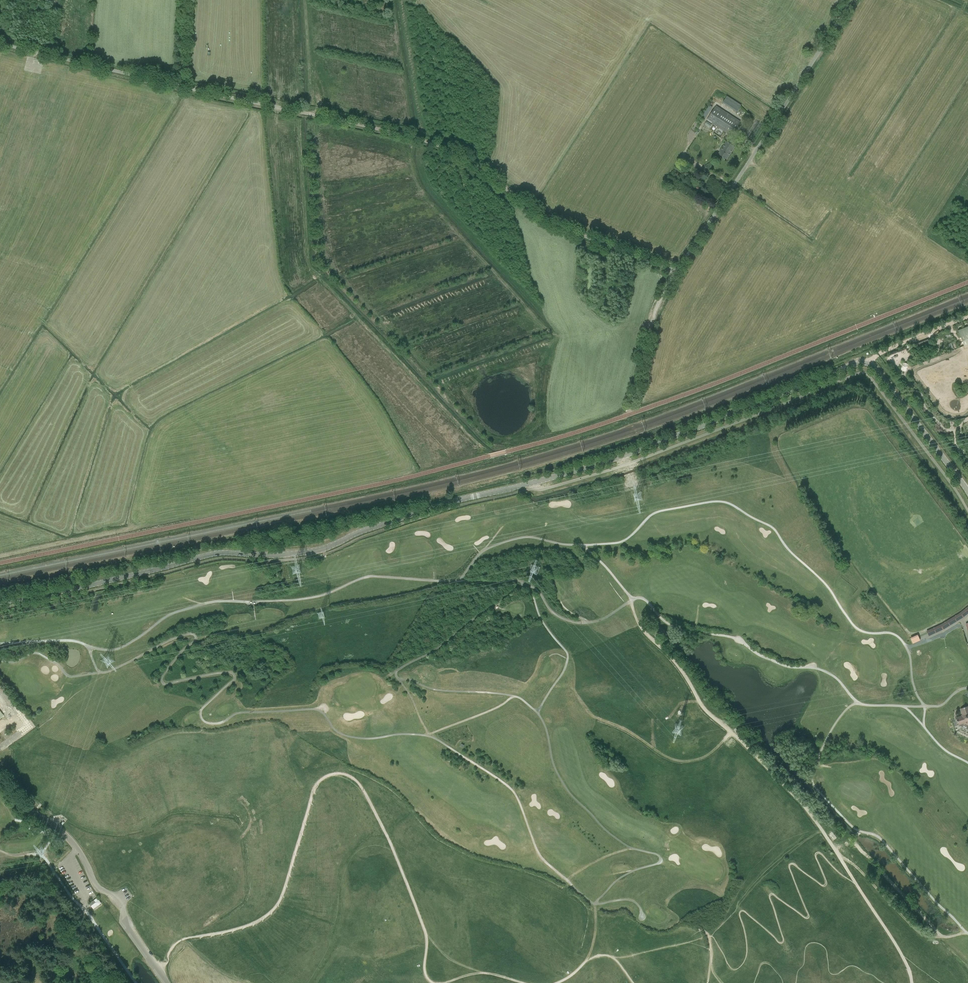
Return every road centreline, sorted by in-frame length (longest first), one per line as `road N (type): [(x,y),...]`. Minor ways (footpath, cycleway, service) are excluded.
road 1 (unclassified): [(0,604),(214,555),(313,553),(425,510),(605,463),(863,363),(945,460)]
road 2 (unclassified): [(675,268),(546,220),(440,146),(0,45)]
road 3 (unclassified): [(853,0),(675,268)]
road 4 (unclassified): [(167,982),(128,932),(118,902),(94,883),(71,838),(0,778)]
road 5 (track): [(57,826),(46,849),(50,867),(137,982)]

